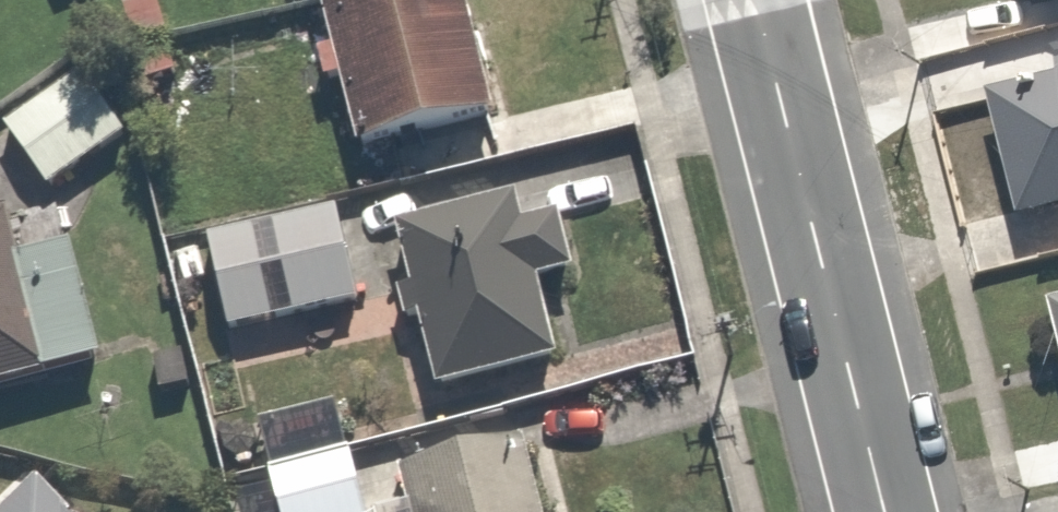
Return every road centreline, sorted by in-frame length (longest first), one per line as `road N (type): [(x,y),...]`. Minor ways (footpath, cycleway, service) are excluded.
road 1 (tertiary): [(756,0),(885,511)]

